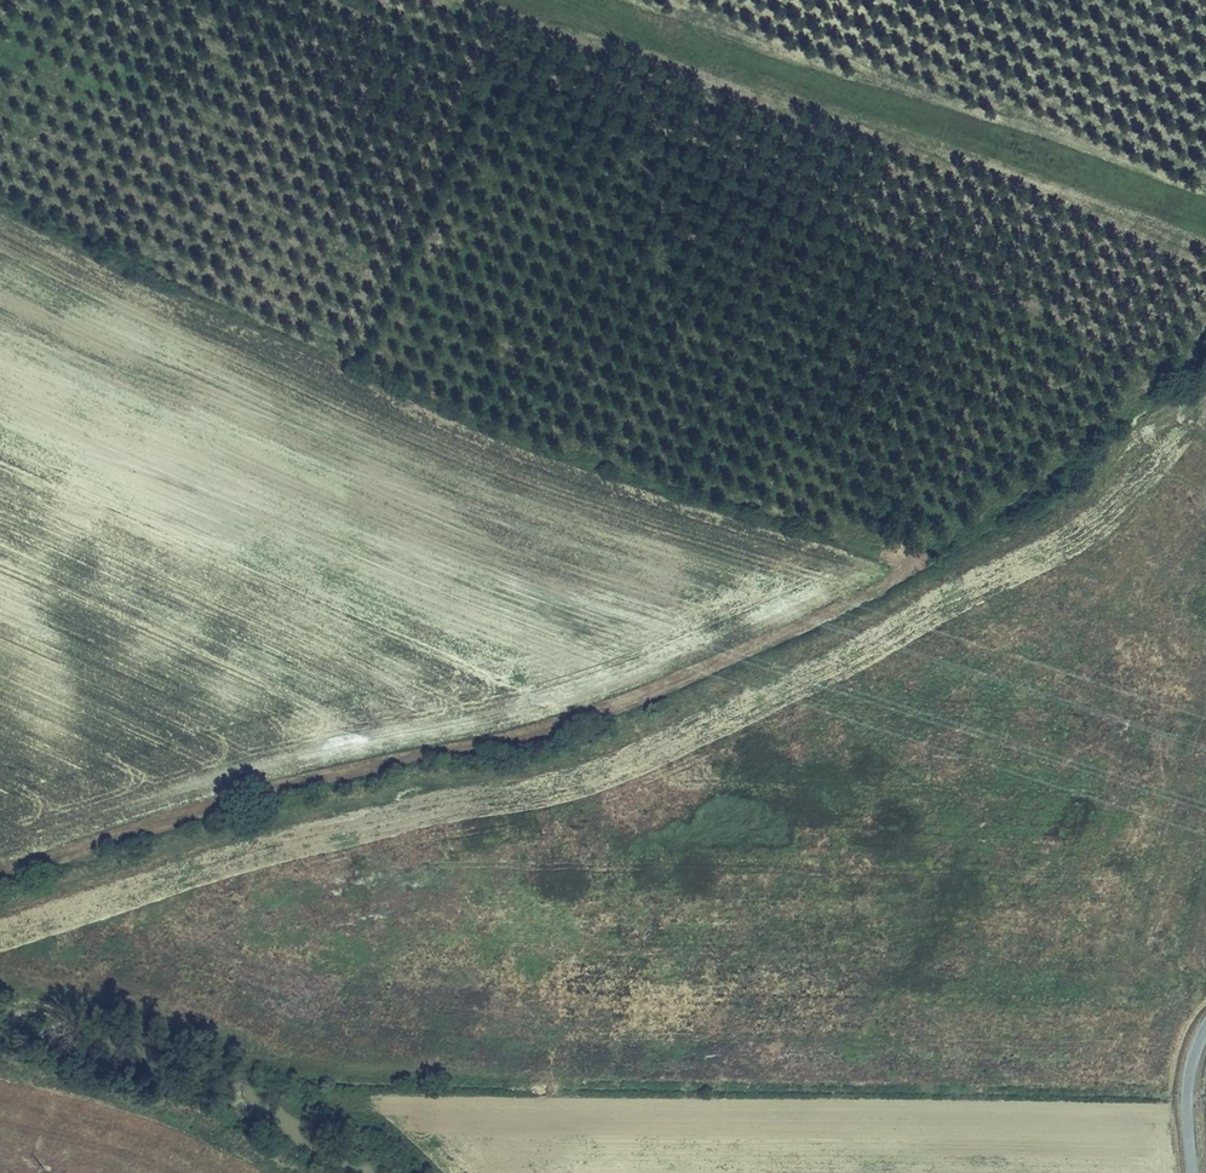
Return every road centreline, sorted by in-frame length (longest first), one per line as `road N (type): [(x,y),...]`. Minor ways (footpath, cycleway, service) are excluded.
road 1 (unclassified): [(1196,1172),(1192,1080),(1205,1033)]

